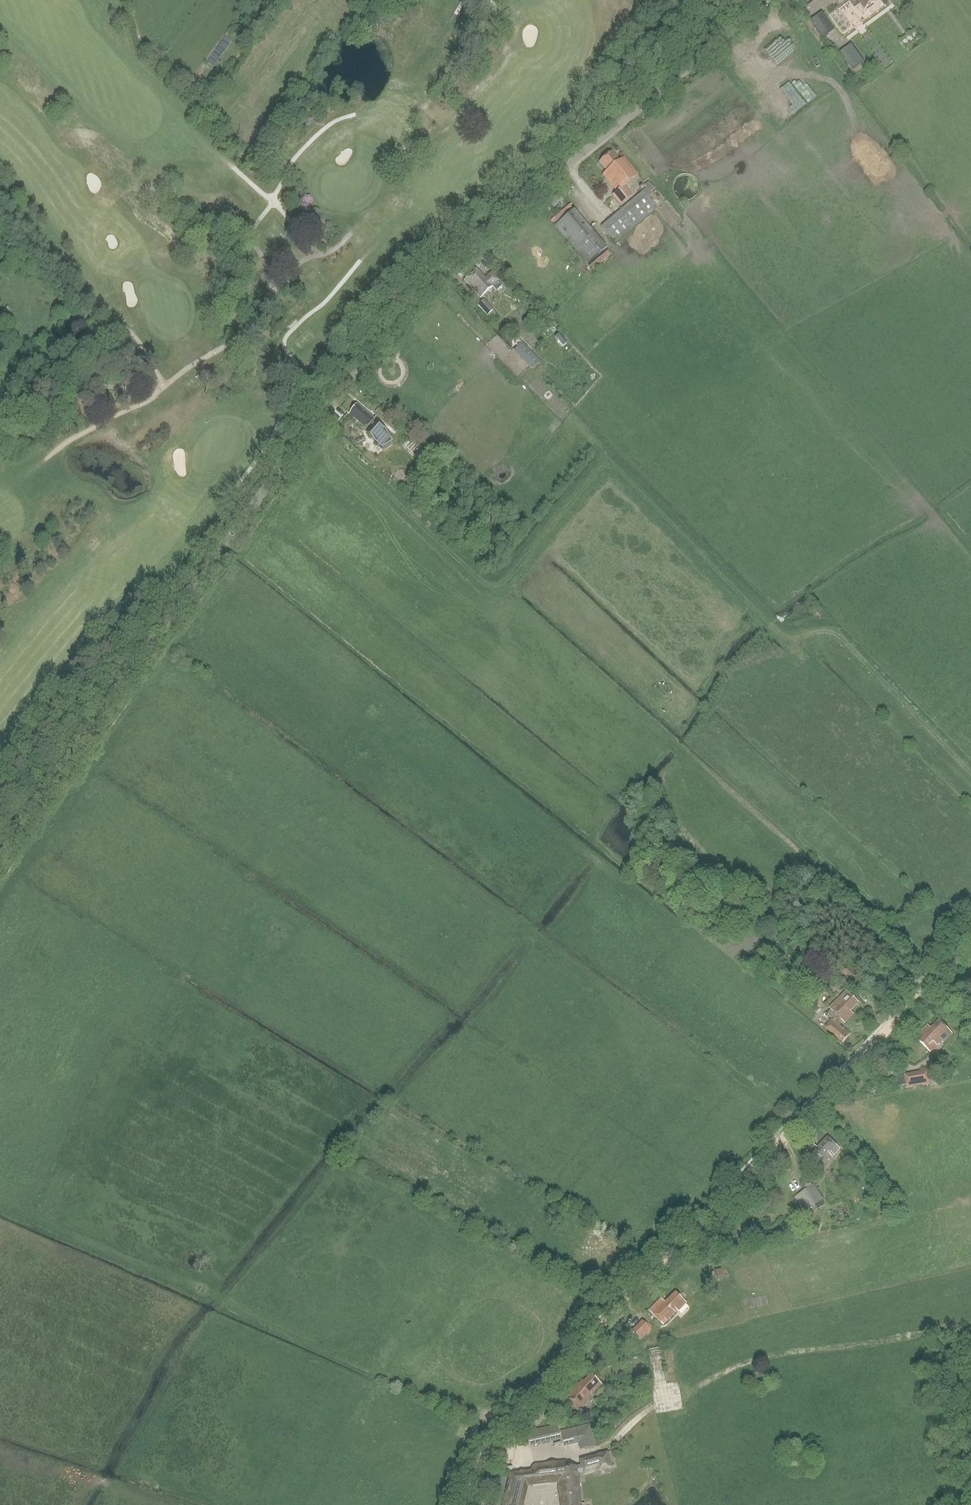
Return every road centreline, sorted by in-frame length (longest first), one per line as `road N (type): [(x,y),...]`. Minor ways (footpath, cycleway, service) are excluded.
road 1 (unclassified): [(0,847),(390,321),(457,249),(767,0)]
road 2 (track): [(470,1504),(500,1430),(970,938)]

